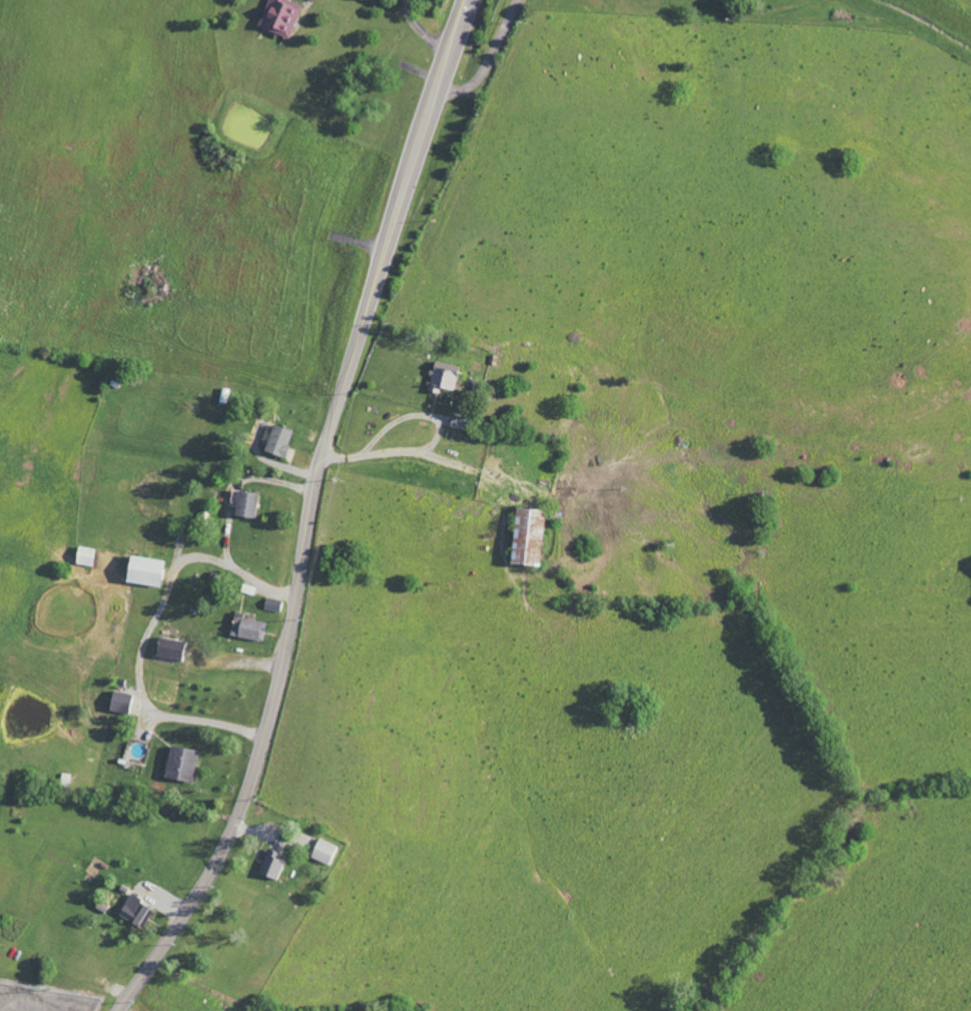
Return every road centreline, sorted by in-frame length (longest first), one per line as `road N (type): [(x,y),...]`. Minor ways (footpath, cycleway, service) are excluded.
road 1 (tertiary): [(118,1010),(205,882),(256,769),(325,450),(467,0)]

